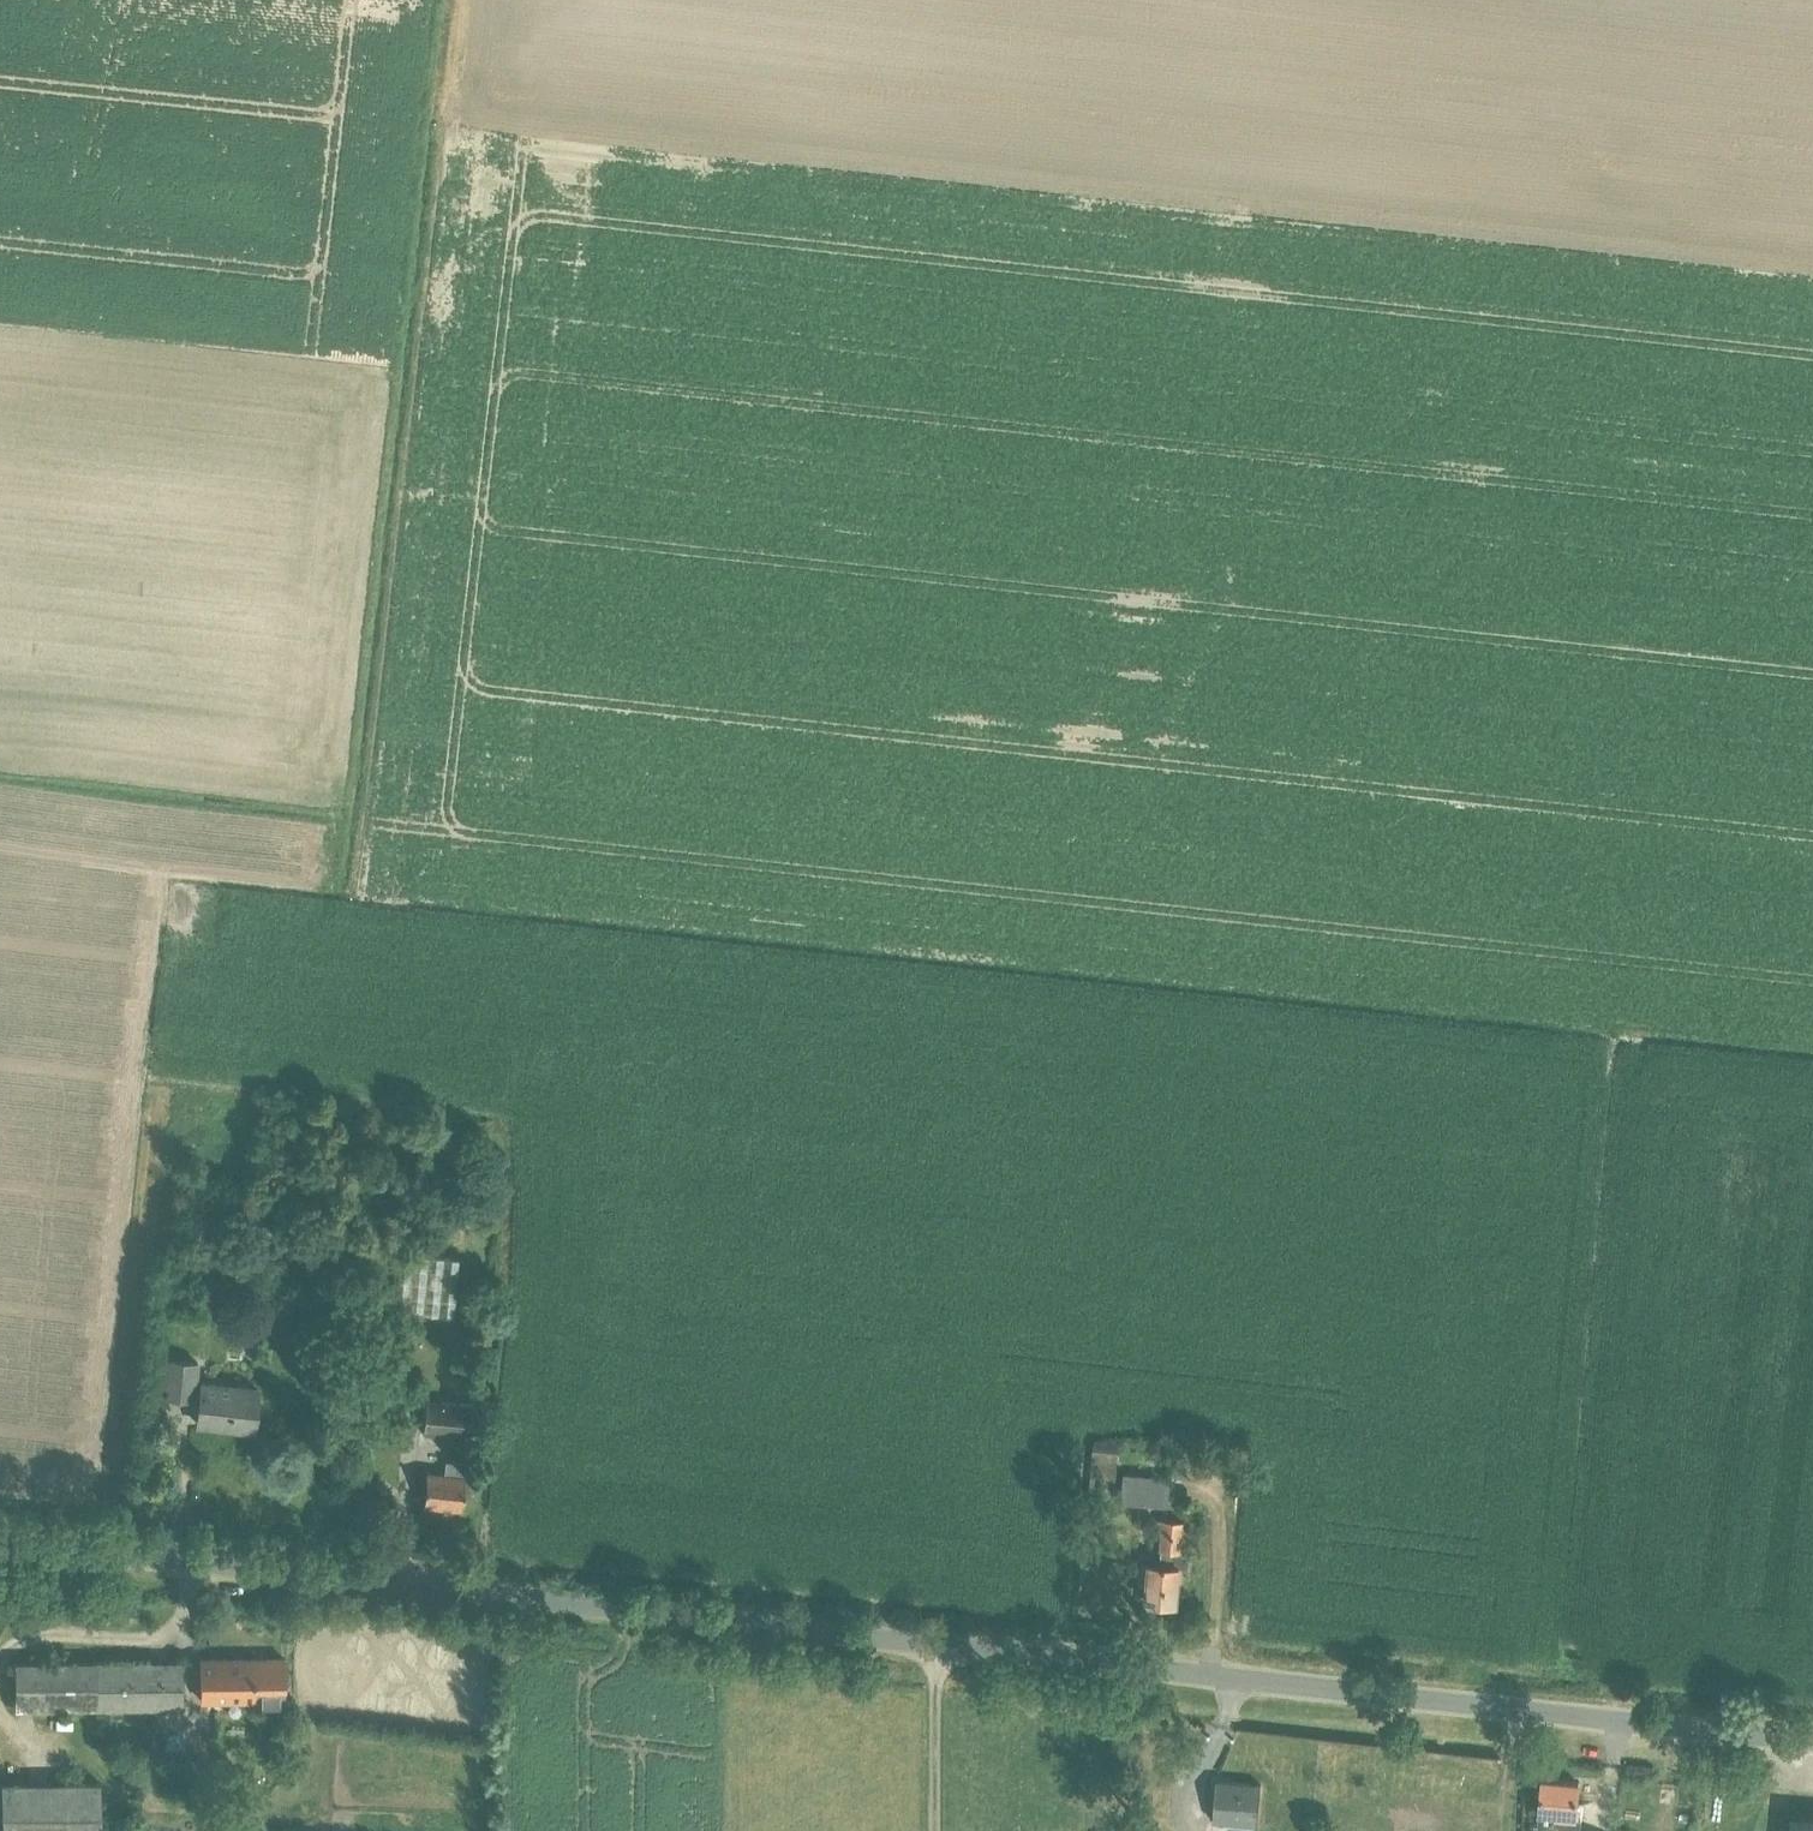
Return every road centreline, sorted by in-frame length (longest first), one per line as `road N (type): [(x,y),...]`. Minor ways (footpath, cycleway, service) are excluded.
road 1 (tertiary): [(1812,1741),(0,1540)]

